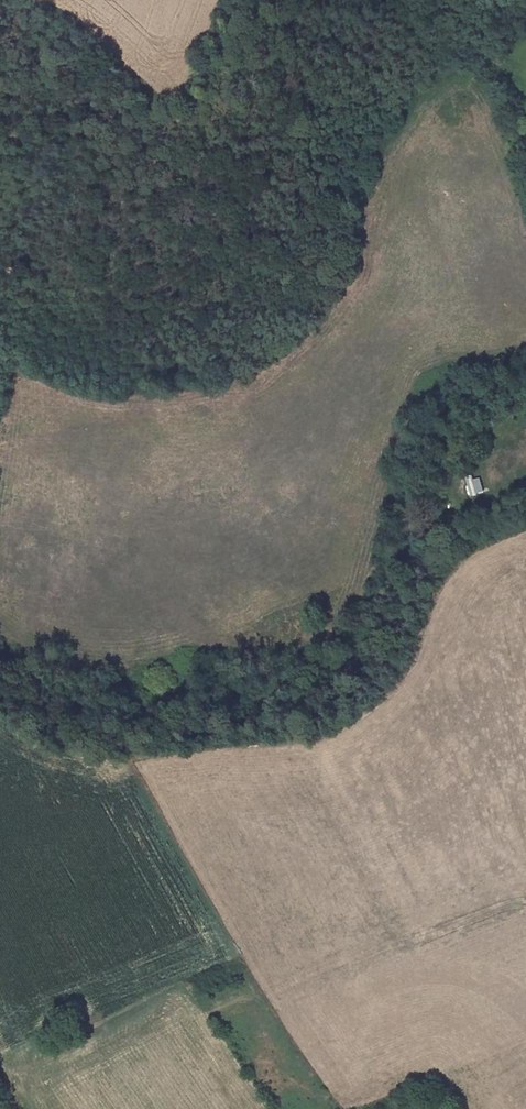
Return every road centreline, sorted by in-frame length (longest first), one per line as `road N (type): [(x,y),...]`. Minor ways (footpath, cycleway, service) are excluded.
road 1 (track): [(525,895),(271,994)]

